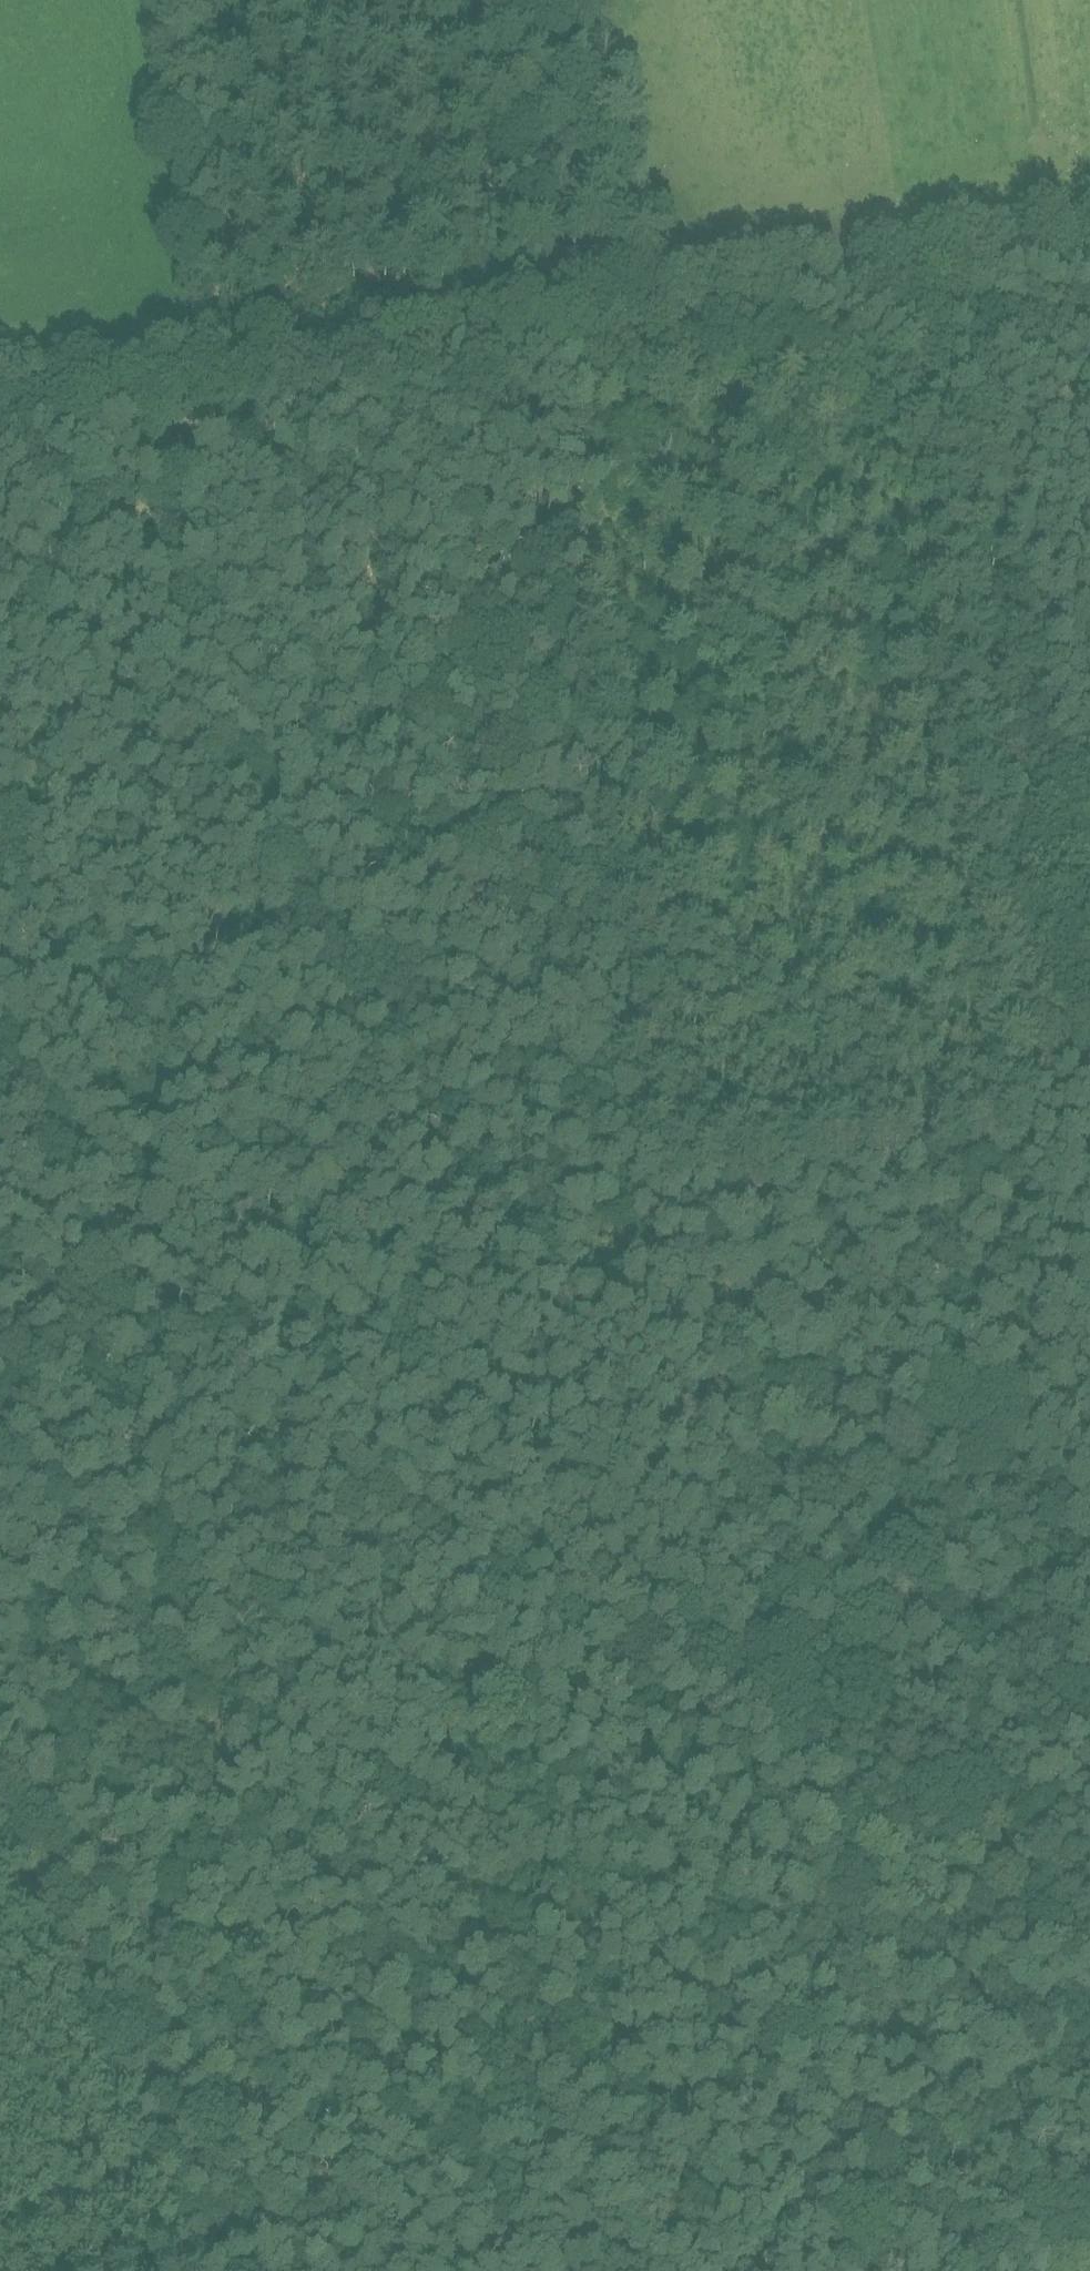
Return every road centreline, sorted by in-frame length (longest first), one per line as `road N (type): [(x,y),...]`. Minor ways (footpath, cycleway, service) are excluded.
road 1 (unclassified): [(0,406),(1089,247)]

